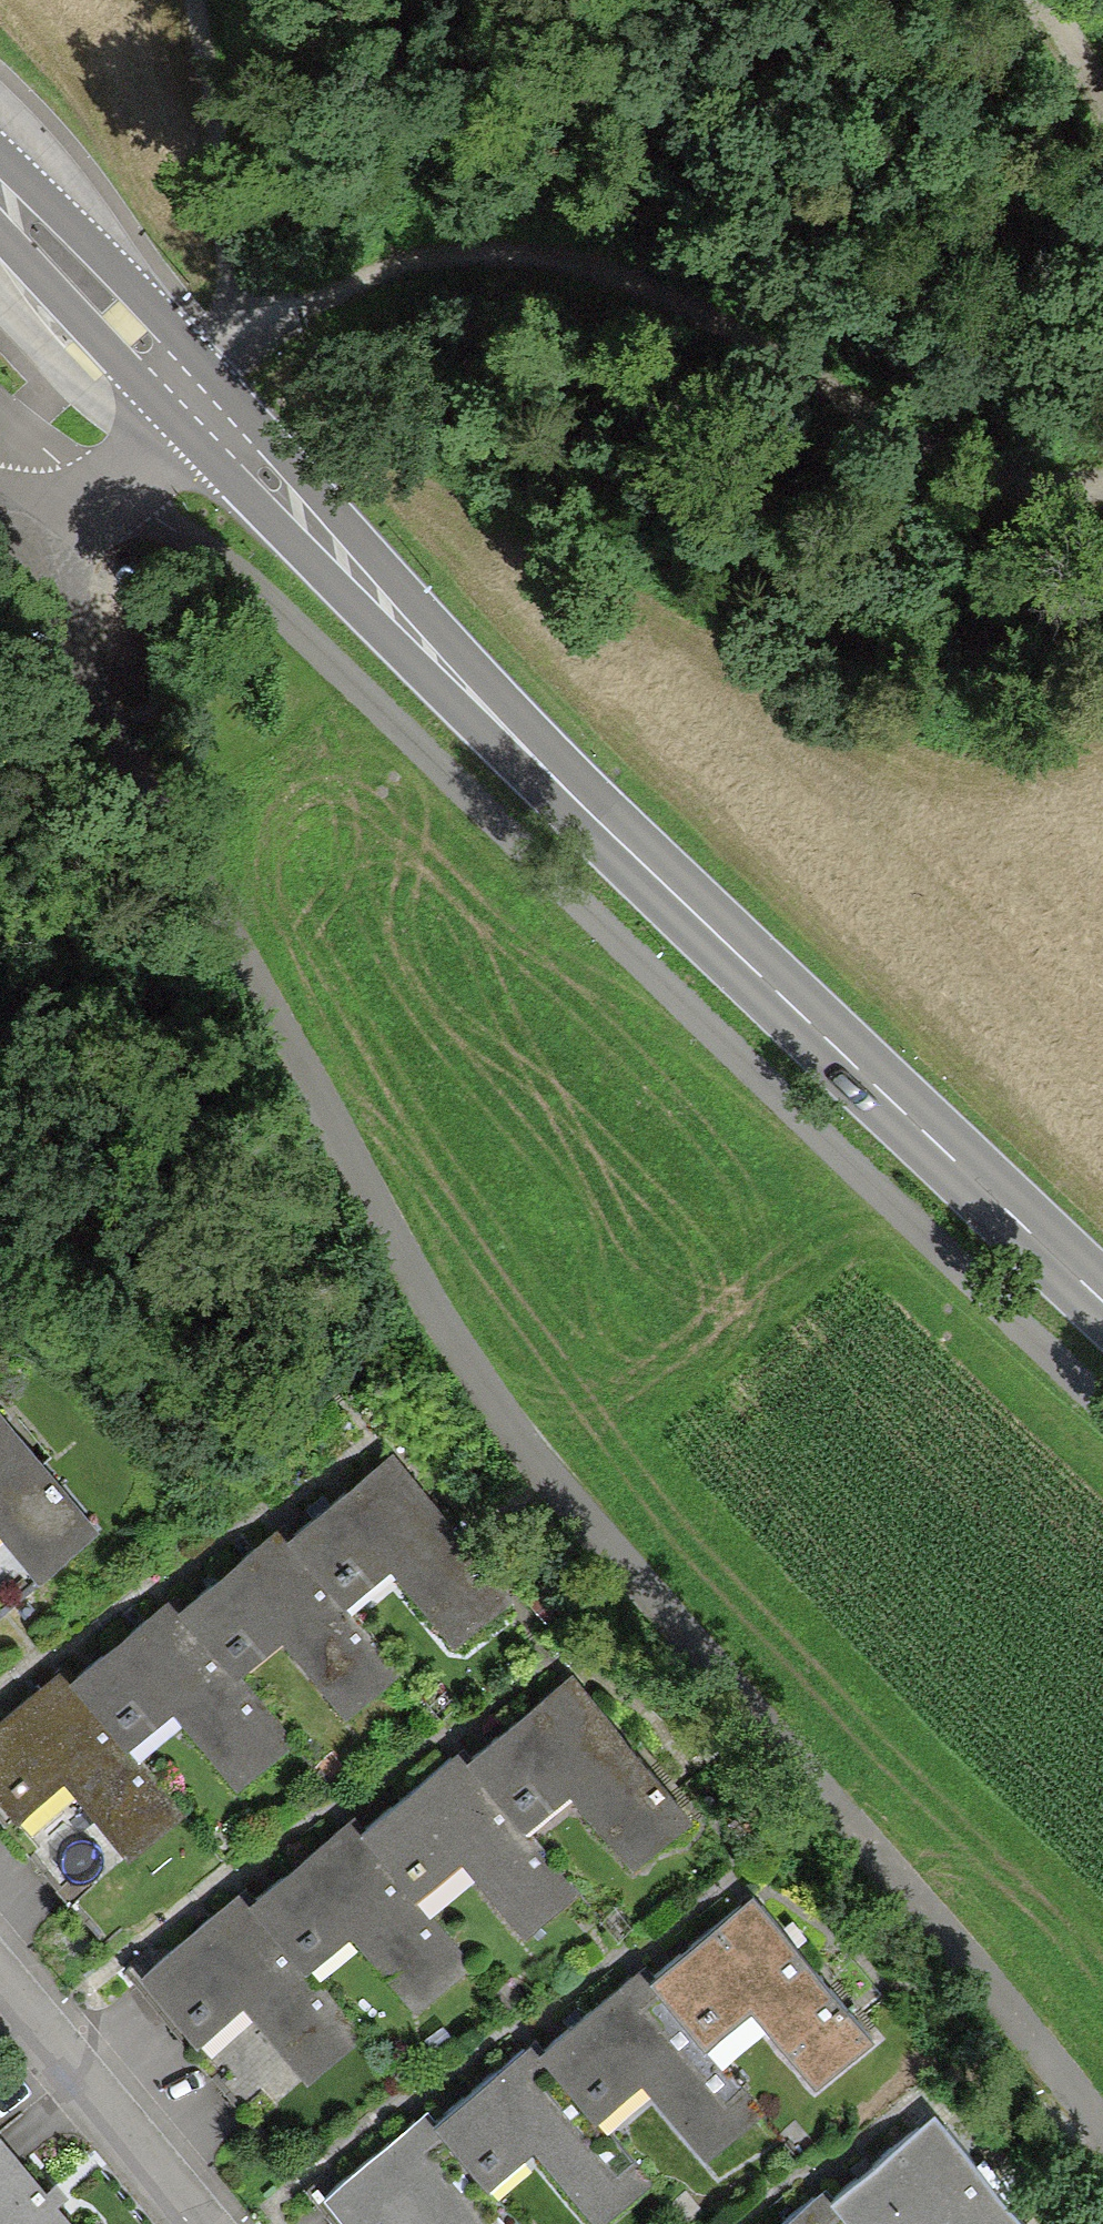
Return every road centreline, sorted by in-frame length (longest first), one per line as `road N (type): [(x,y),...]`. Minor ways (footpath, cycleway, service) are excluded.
road 1 (residential): [(35,534),(76,666),(484,1393),(1102,2129)]
road 2 (track): [(0,409),(240,602),(568,891),(1102,1393)]
road 3 (secondary): [(199,404),(594,816),(1102,1301)]
road 4 (track): [(258,310),(334,281),(424,262),(508,251),(597,259),(911,449),(1041,491),(1102,492)]
road 5 (track): [(211,0),(258,310)]
road 6 (residential): [(197,2223),(0,1986)]
road 7 (secondary): [(0,193),(199,404)]
road 8 (residential): [(35,534),(102,493),(199,404)]

